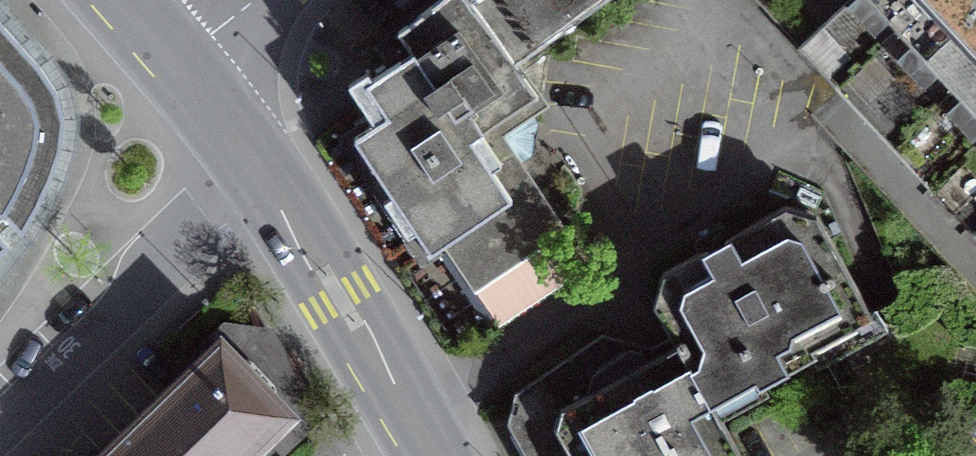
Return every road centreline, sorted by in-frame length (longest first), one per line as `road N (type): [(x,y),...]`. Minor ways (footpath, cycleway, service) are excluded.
road 1 (residential): [(0,416),(250,165)]
road 2 (primary): [(250,165),(339,298),(428,455)]
road 3 (primary): [(174,60),(250,165)]

